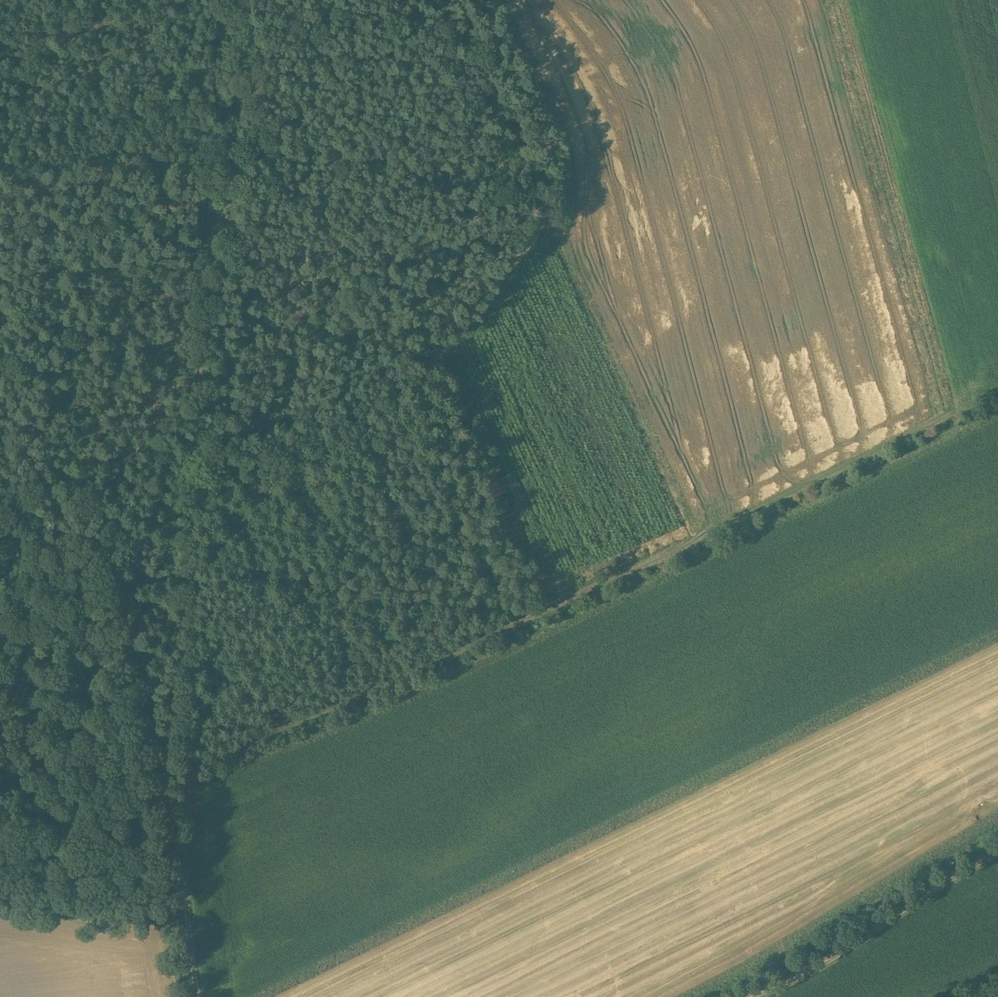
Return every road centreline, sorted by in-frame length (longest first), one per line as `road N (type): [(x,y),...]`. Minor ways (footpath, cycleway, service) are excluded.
road 1 (track): [(197,996),(188,916),(202,329),(232,0)]
road 2 (track): [(997,853),(753,996)]

